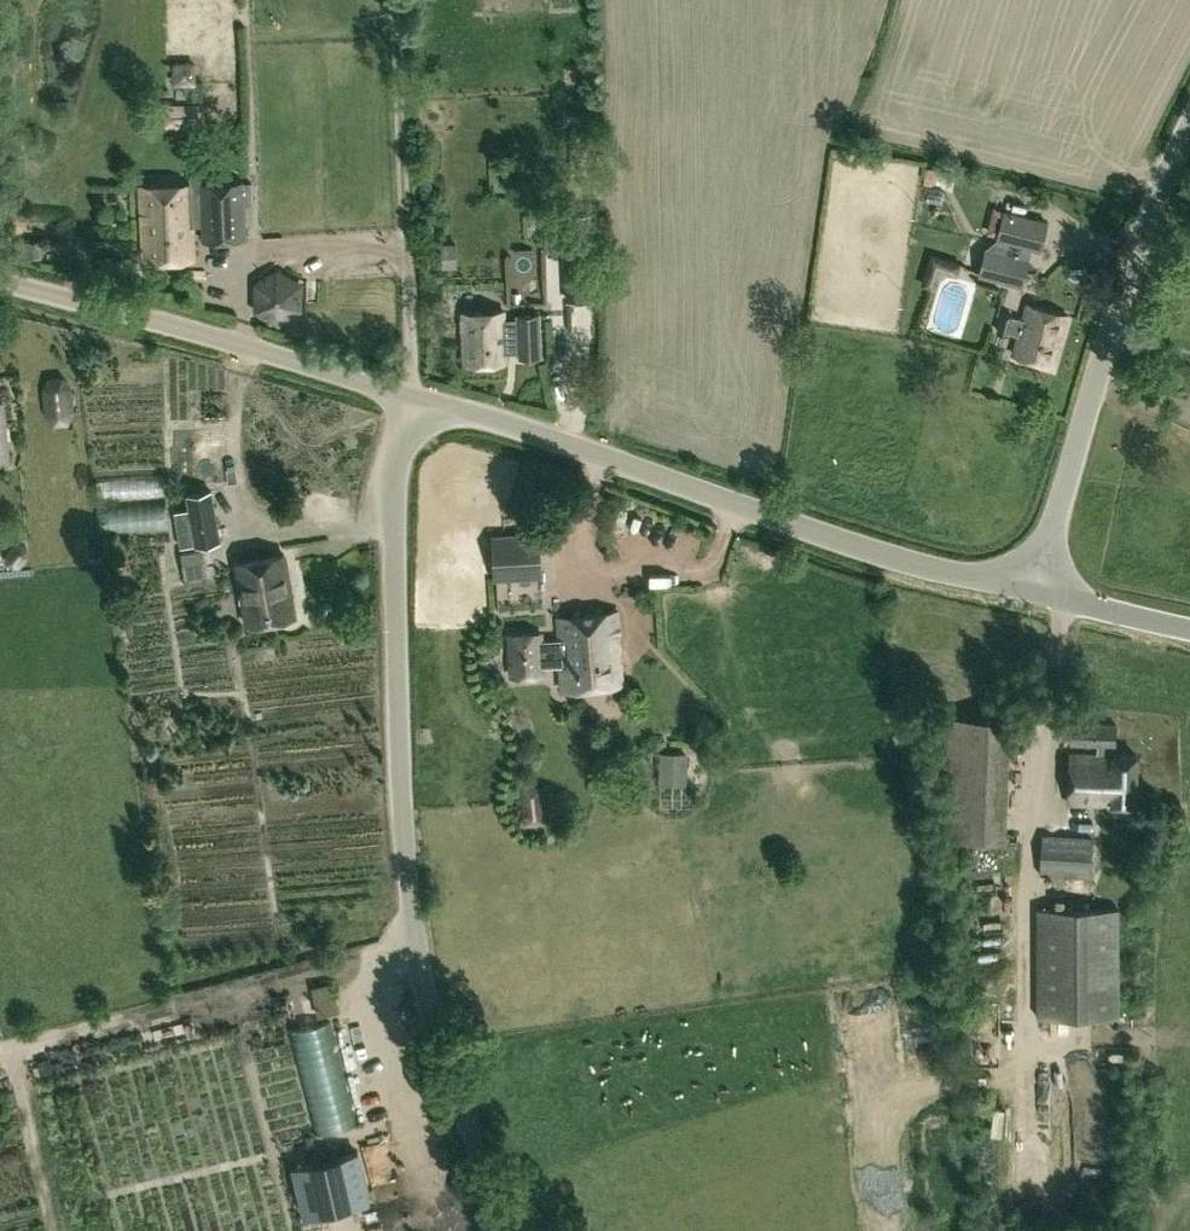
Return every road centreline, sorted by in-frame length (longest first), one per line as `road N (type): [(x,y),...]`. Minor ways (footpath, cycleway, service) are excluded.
road 1 (unclassified): [(522,1230),(441,1049),(409,888),(395,711),(397,493),(410,397)]
road 2 (tertiary): [(1031,590),(863,548),(556,436),(410,397)]
road 3 (unclassified): [(1031,590),(1139,239),(1189,121)]
road 4 (tertiary): [(410,397),(0,287)]
road 5 (tertiary): [(1189,627),(1031,590)]

